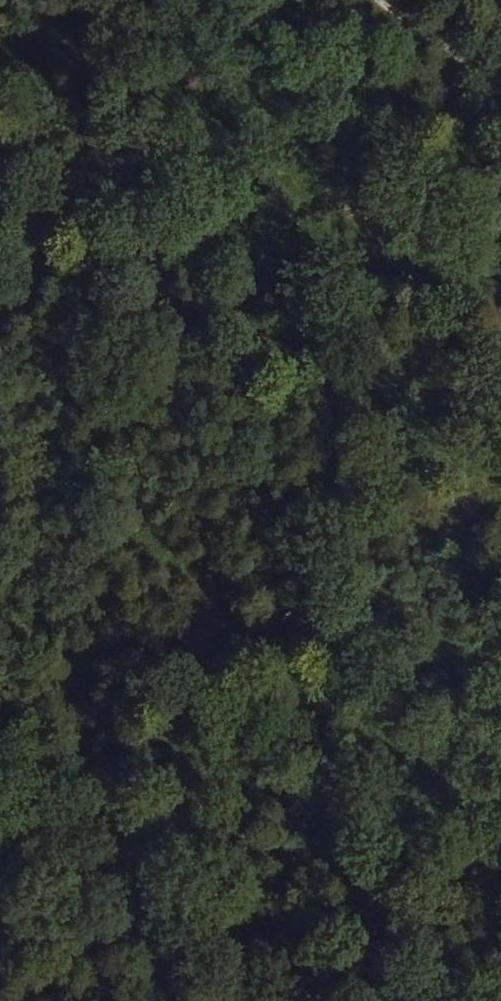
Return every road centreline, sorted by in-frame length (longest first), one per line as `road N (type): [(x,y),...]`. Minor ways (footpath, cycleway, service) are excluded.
road 1 (track): [(500,83),(387,0)]

